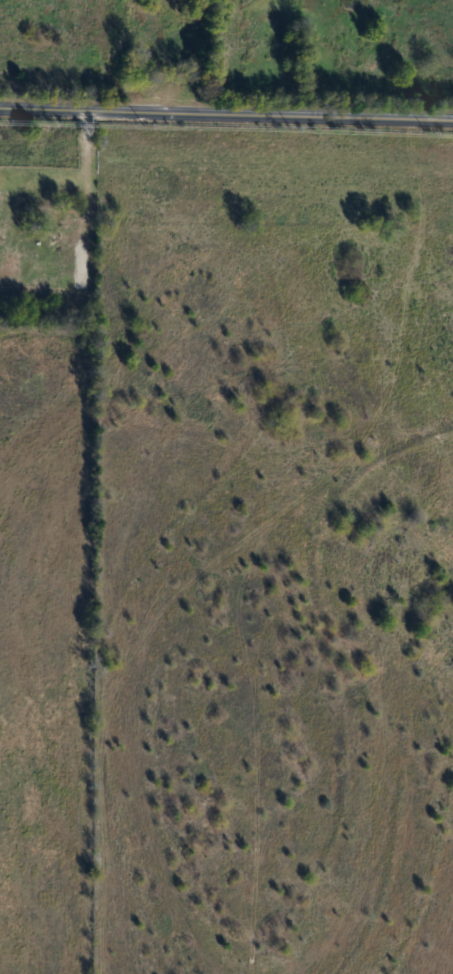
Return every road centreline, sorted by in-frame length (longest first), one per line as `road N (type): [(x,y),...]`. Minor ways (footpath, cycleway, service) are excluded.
road 1 (residential): [(452,121),(0,108)]

